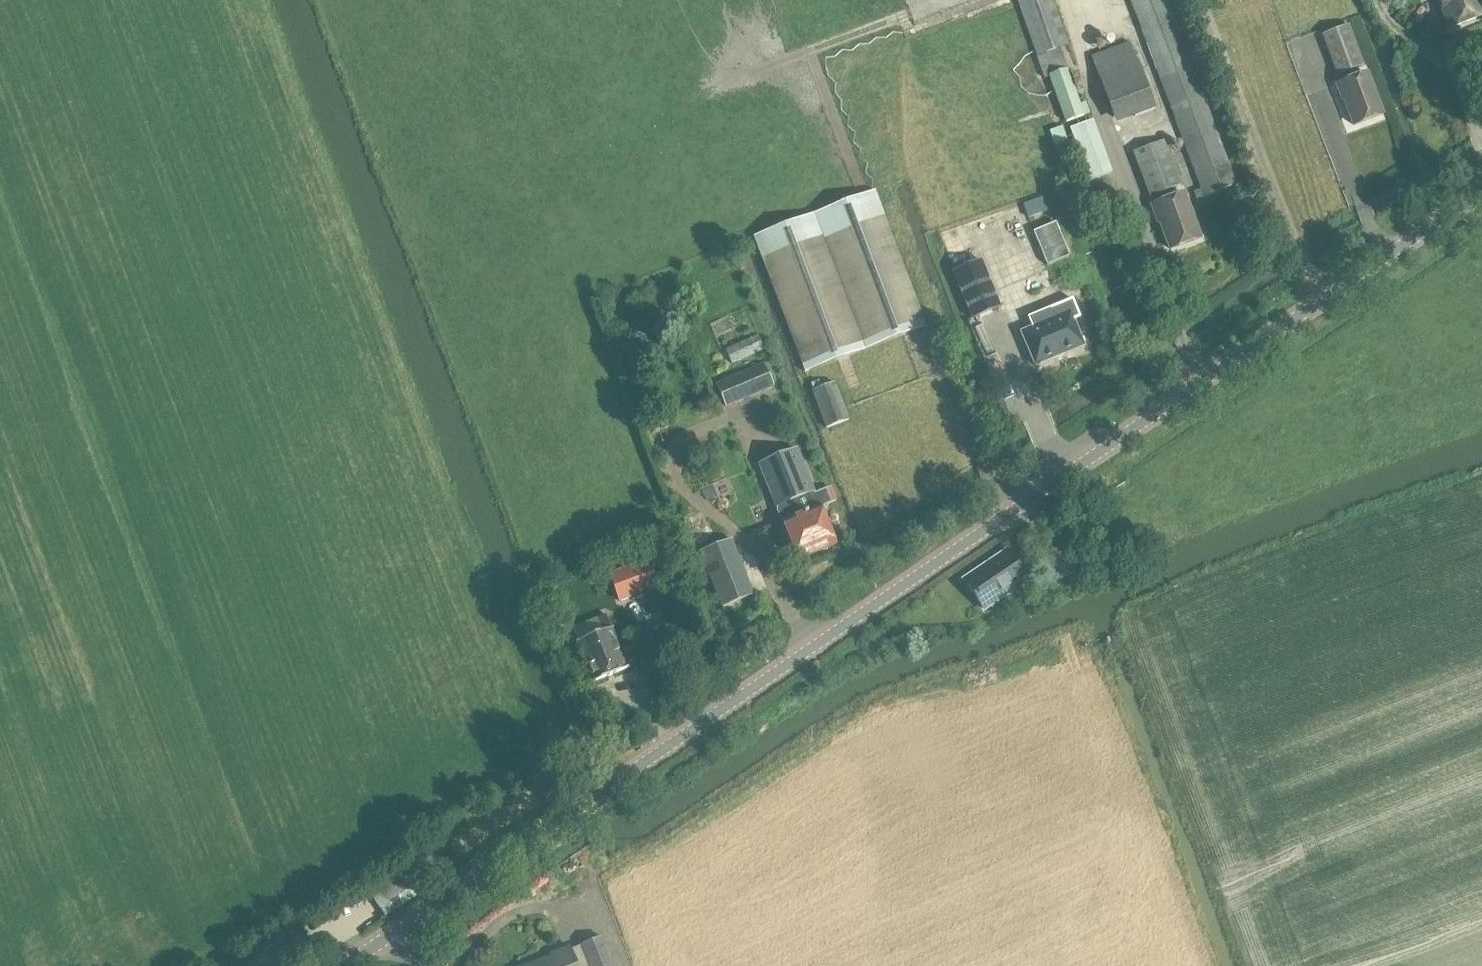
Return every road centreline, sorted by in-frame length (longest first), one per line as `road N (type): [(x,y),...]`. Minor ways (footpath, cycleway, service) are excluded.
road 1 (tertiary): [(340,965),(1481,188)]
road 2 (track): [(789,60),(948,0)]

